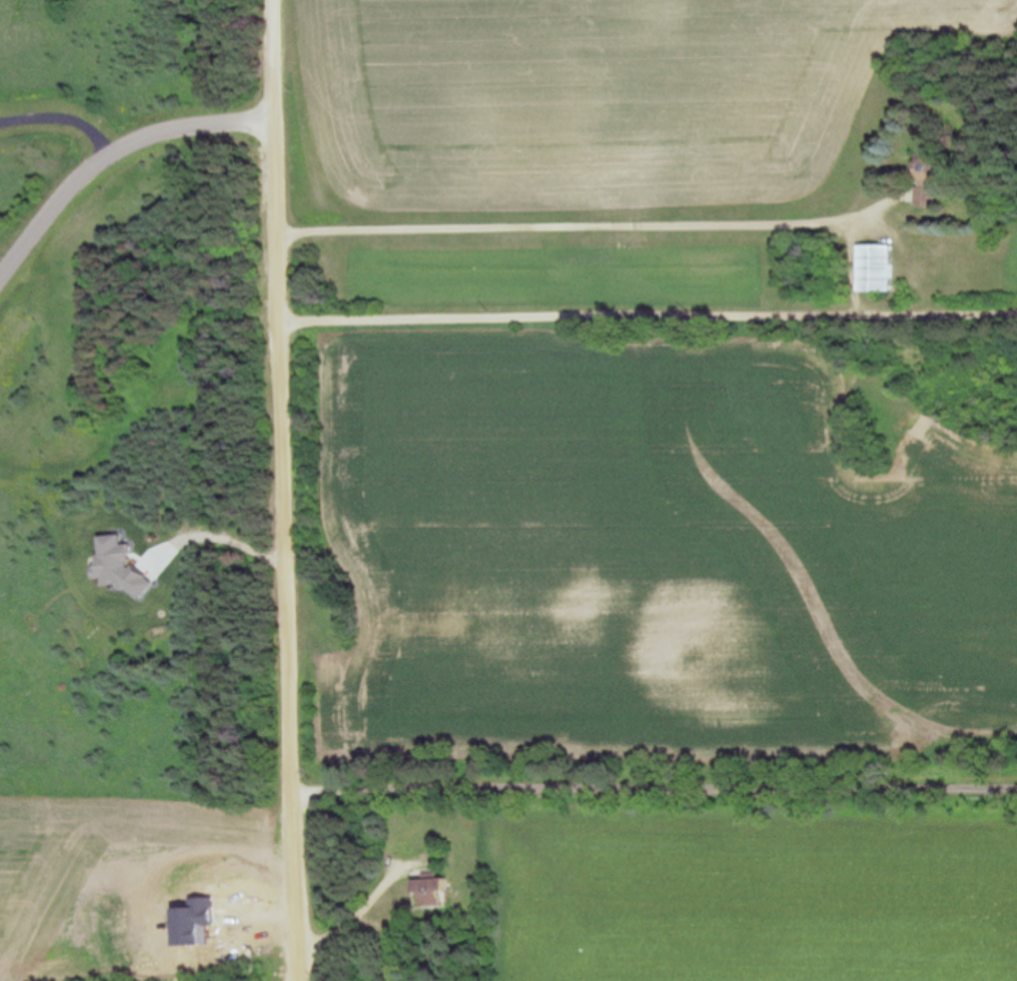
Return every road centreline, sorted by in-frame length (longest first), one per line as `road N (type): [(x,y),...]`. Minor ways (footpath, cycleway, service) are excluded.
road 1 (residential): [(276,0),(299,980)]
road 2 (residential): [(0,282),(91,164),(119,142),(155,130),(278,119)]

